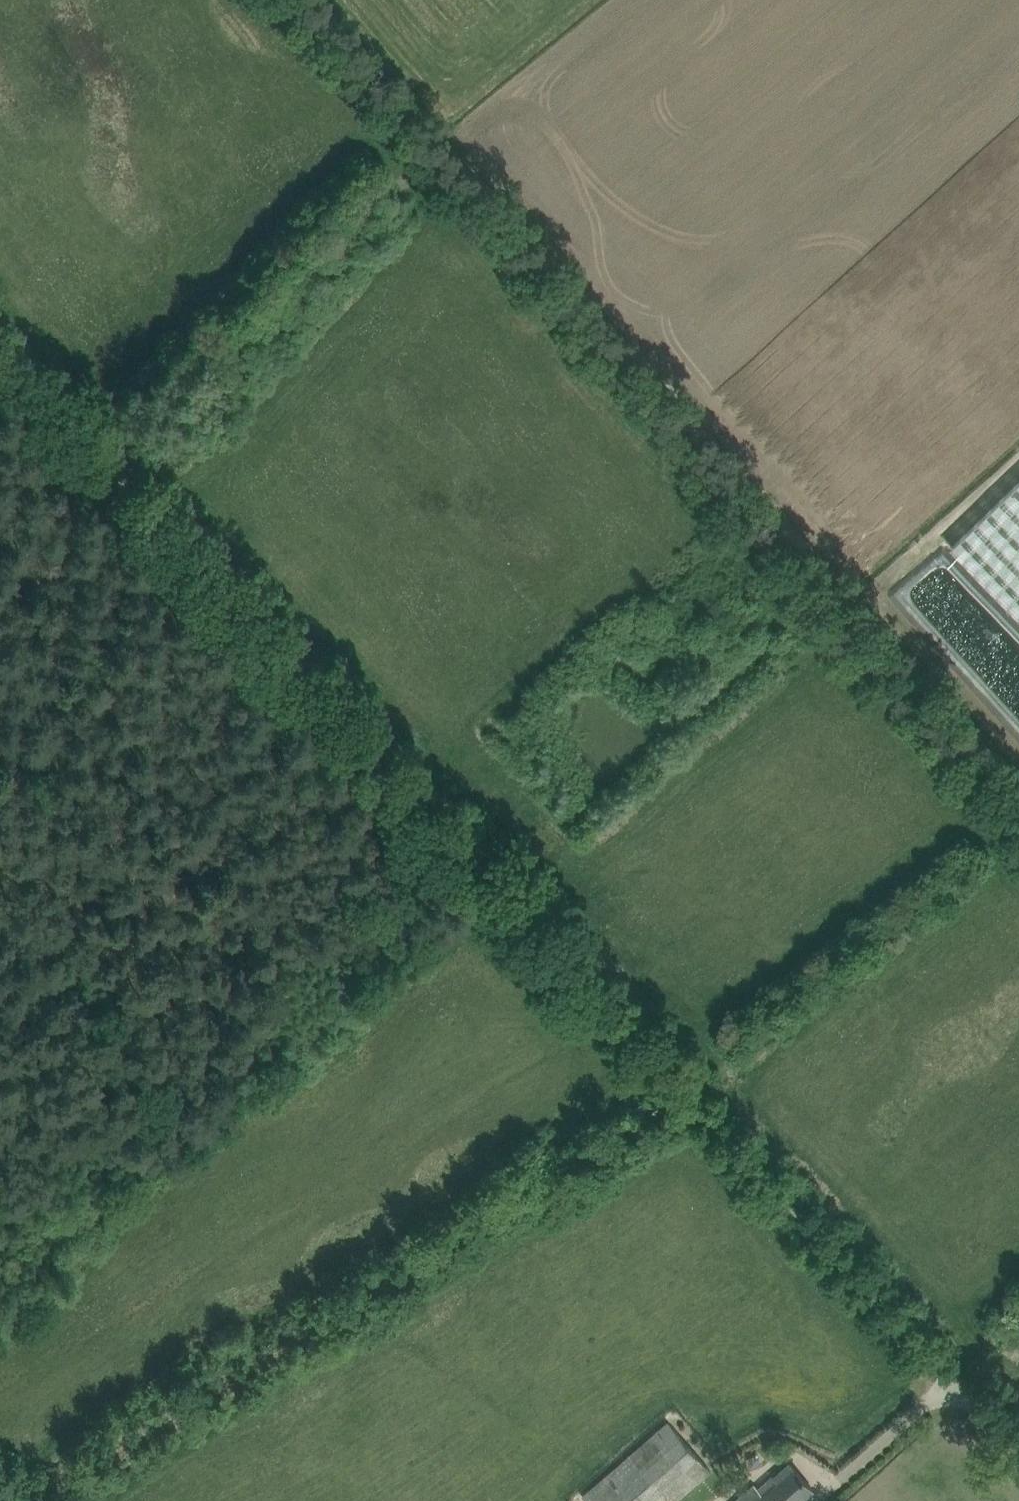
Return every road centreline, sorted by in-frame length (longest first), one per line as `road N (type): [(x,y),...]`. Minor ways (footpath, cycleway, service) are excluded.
road 1 (track): [(0,363),(682,1105)]
road 2 (track): [(682,1105),(929,1355)]
road 3 (unclassified): [(929,1355),(1018,1452)]

